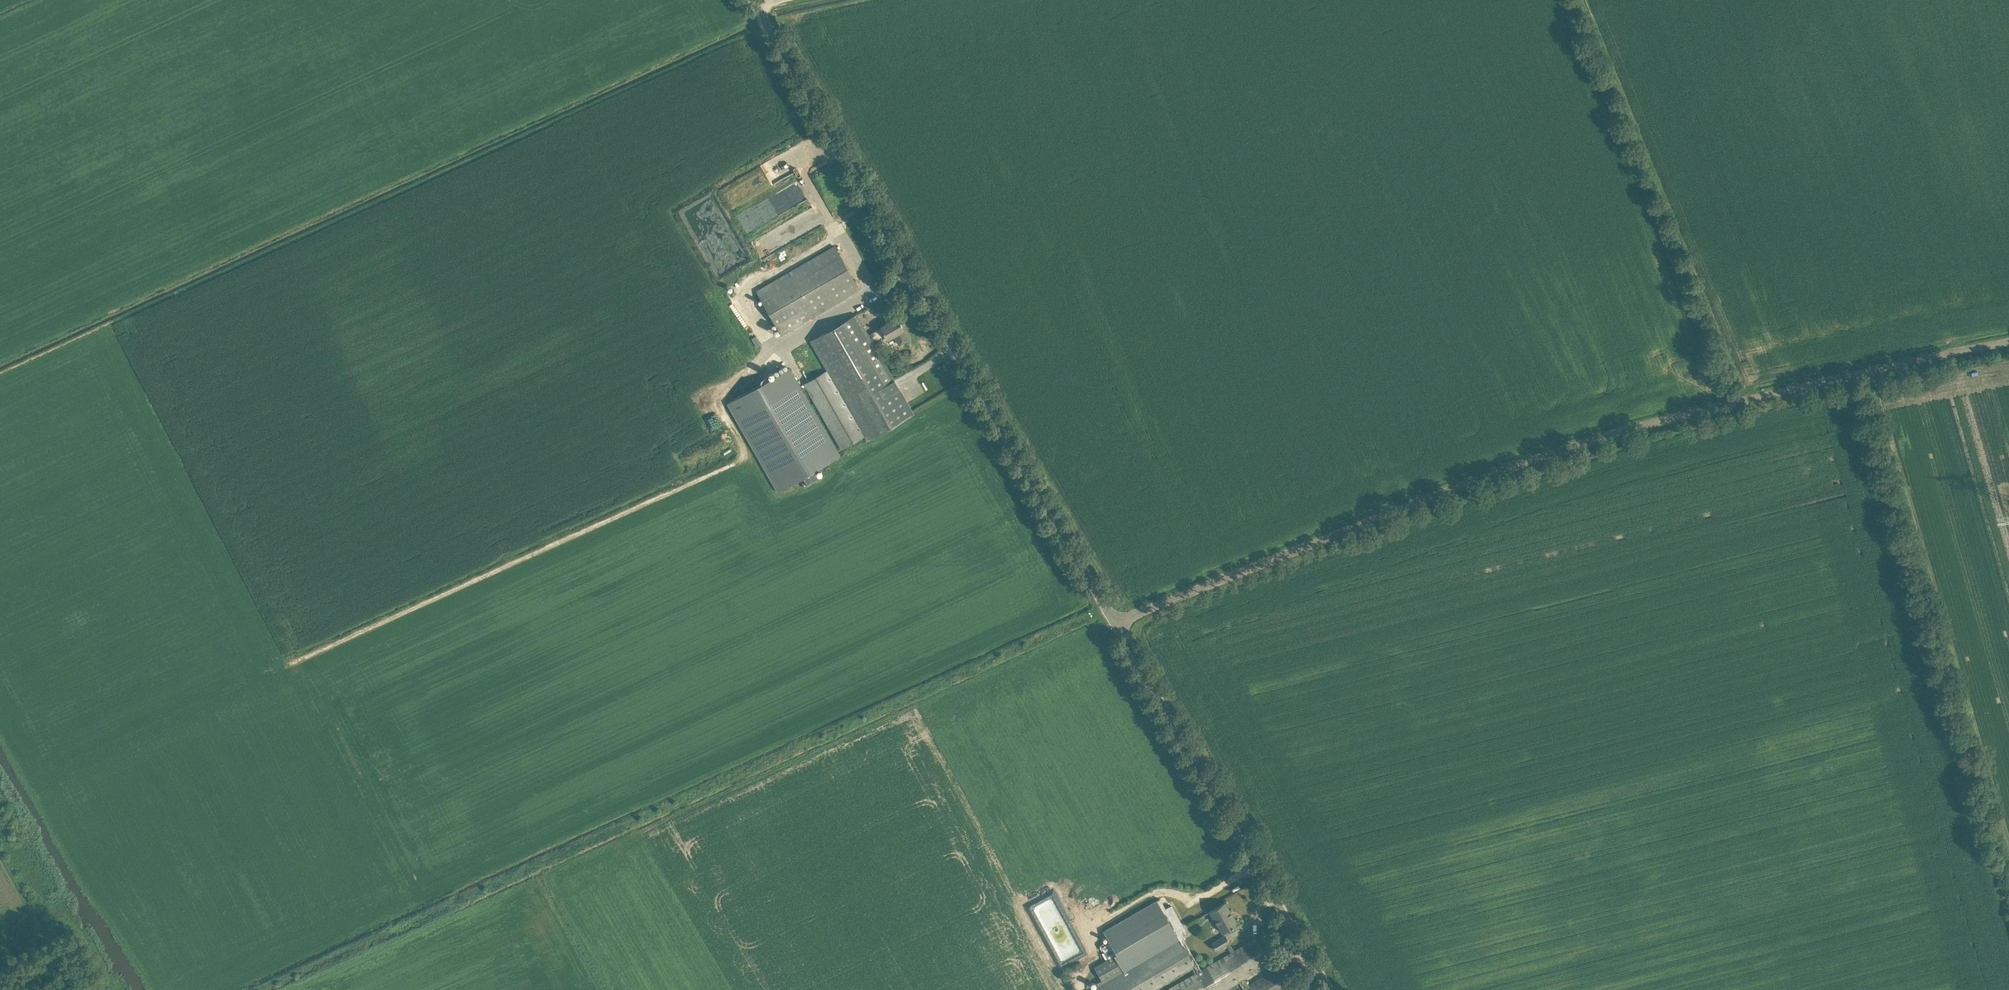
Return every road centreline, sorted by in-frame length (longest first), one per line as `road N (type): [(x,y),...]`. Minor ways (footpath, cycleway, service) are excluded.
road 1 (unclassified): [(1115,624),(1570,444),(2008,343)]
road 2 (unclassified): [(1115,624),(753,0)]
road 3 (unclassified): [(1328,989),(1115,624)]

